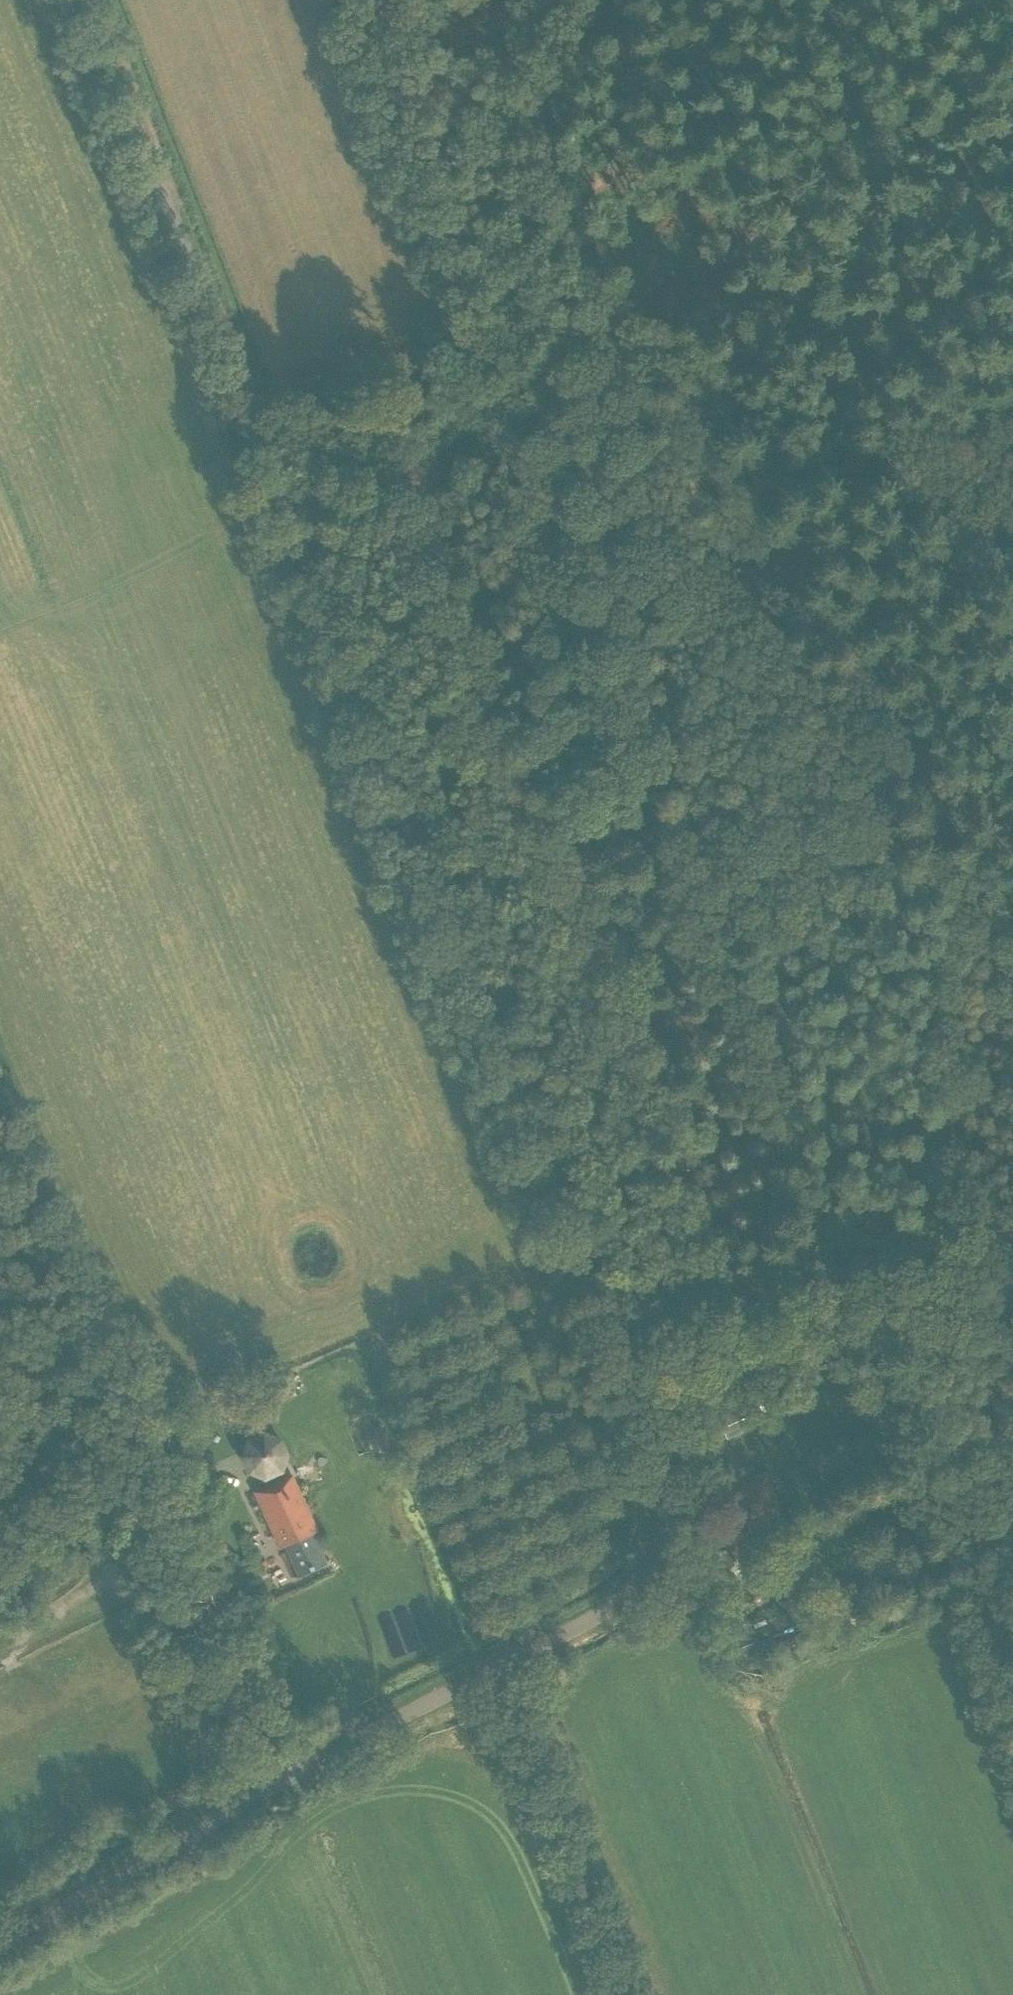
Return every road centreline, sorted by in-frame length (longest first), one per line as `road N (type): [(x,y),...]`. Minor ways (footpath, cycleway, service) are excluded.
road 1 (track): [(147,1476),(278,1784)]

